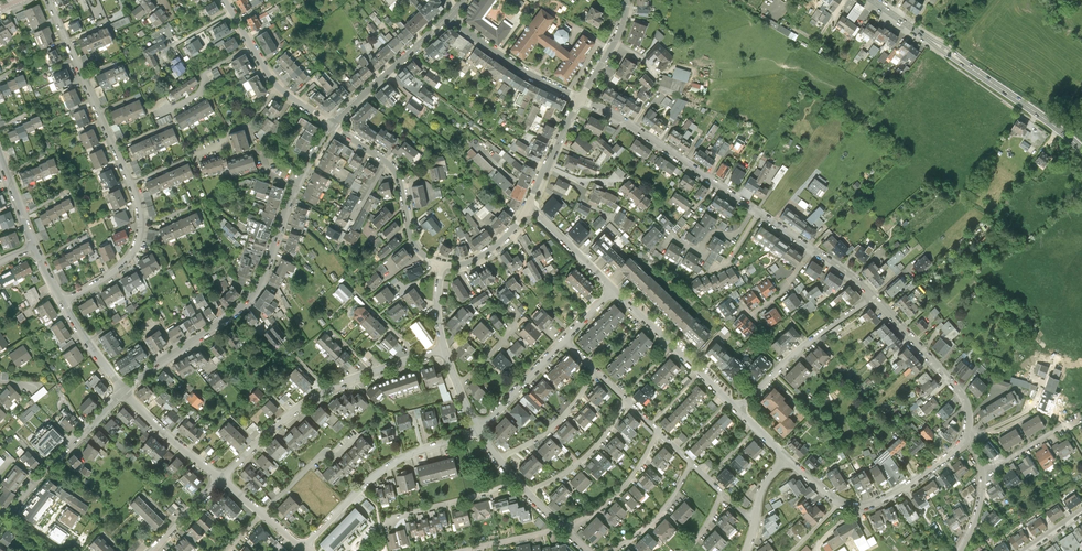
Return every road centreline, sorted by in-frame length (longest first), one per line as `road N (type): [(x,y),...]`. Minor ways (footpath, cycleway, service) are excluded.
road 1 (residential): [(49,0),(132,184),(142,228),(125,261),(62,302)]
road 2 (tertiary): [(123,393),(240,310),(263,283),(296,188),(331,125)]
road 3 (residential): [(222,479),(274,426),(328,390),(444,350)]
road 4 (secondary): [(871,0),(1081,151)]
road 5 (residential): [(480,427),(381,471),(301,545)]
road 6 (residential): [(579,99),(754,208)]
road 7 (residential): [(331,125),(395,172),(414,243),(443,265)]
road 8 (tertiary): [(0,523),(123,393)]
road 9 (residential): [(874,297),(811,339),(738,409)]
road 10 (residential): [(874,297),(958,388),(969,416),(967,437)]
road 11 (residential): [(738,409),(613,290)]
road 12 (residential): [(225,0),(272,80),(331,125)]
road 13 (tertiary): [(331,125),(448,17)]
road 14 (residential): [(448,17),(513,66),(579,99)]
road 15 (residential): [(967,437),(903,491),(866,506),(840,503)]
road 16 (residential): [(754,208),(874,297)]
road 17 (residential): [(517,481),(383,524)]
road 18 (residential): [(660,432),(618,493),(565,528)]
road 19 (residential): [(629,403),(585,459),(529,492)]
road 20 (residential): [(597,372),(553,427),(500,459)]
road 21 (residential): [(123,393),(222,479)]
road 22 (residential): [(692,462),(667,508),(608,550)]
road 23 (residential): [(754,208),(735,236),(714,232),(697,251),(672,238),(661,248)]
road 24 (residential): [(565,342),(480,427)]

